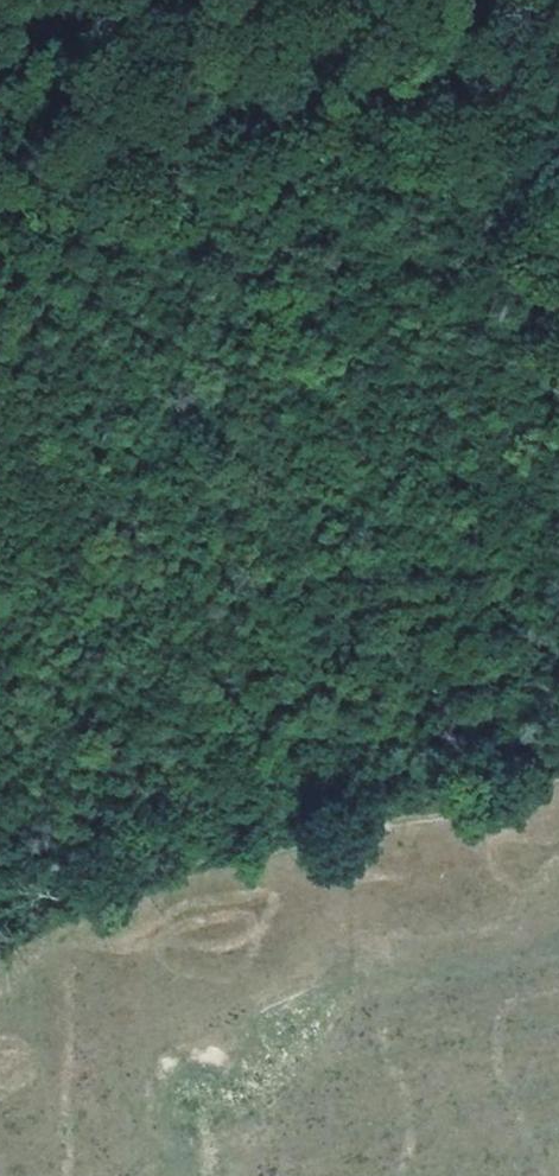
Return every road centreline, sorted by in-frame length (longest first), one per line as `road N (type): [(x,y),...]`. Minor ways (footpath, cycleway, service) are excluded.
road 1 (track): [(0,196),(558,44)]

